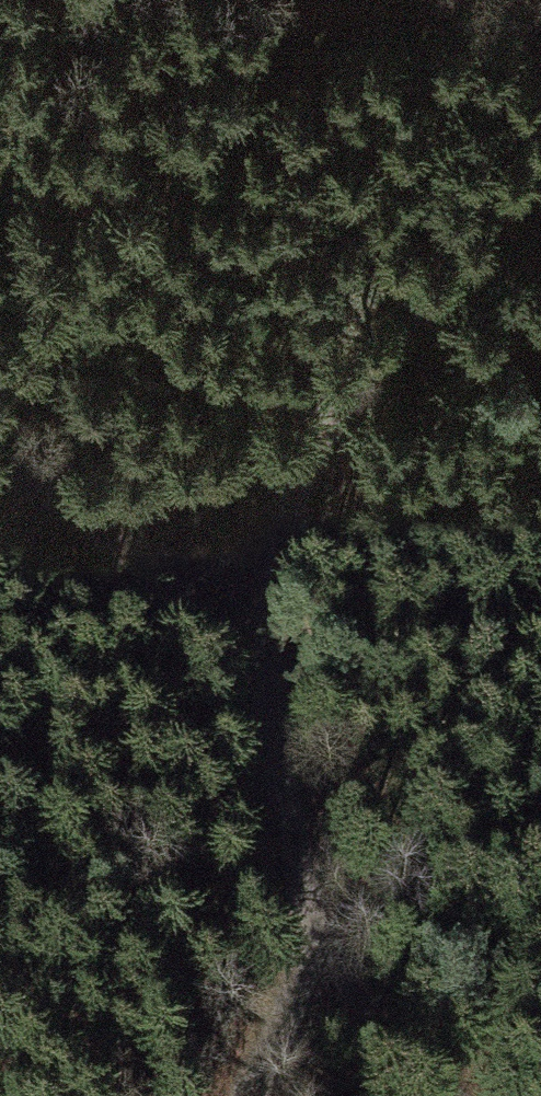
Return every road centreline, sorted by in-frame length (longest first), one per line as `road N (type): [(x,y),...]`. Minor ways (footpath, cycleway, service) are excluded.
road 1 (track): [(250,1095),(314,930),(274,704),(271,641),(275,564),(293,497),(332,399),(540,144)]
road 2 (track): [(0,480),(90,524),(139,563),(274,704)]
road 3 (track): [(332,399),(167,468),(28,490)]
road 4 (track): [(314,930),(374,1027),(441,1095)]

